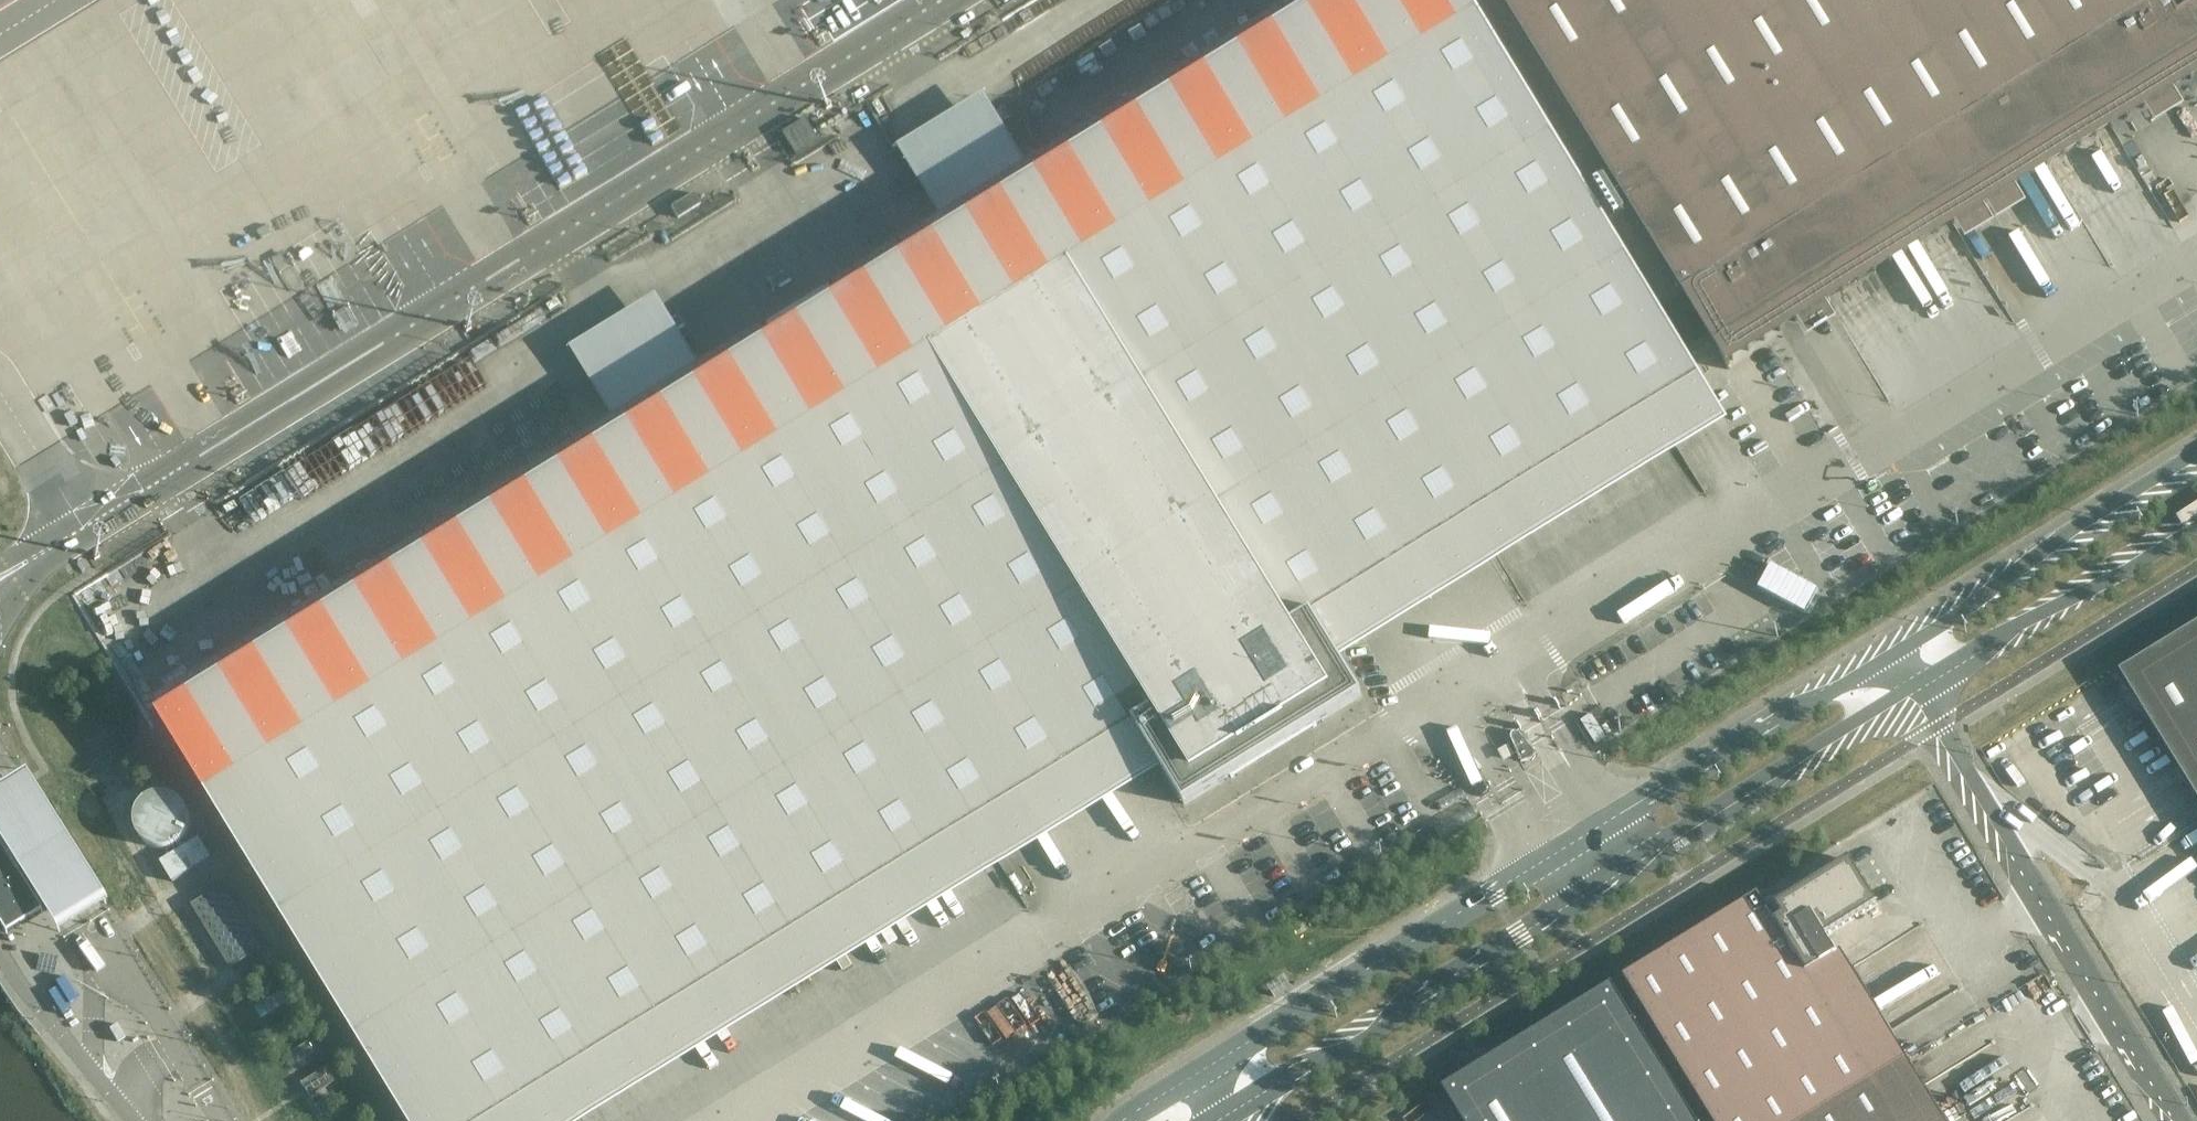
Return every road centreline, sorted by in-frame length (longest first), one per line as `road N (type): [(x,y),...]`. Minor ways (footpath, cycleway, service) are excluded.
road 1 (tertiary): [(1218,1120),(1912,694)]
road 2 (tertiary): [(1886,651),(1192,1076)]
road 3 (unclassified): [(2175,1120),(1912,694)]
road 4 (tertiary): [(2196,460),(1886,651)]
road 5 (tertiary): [(1912,694),(2196,519)]

